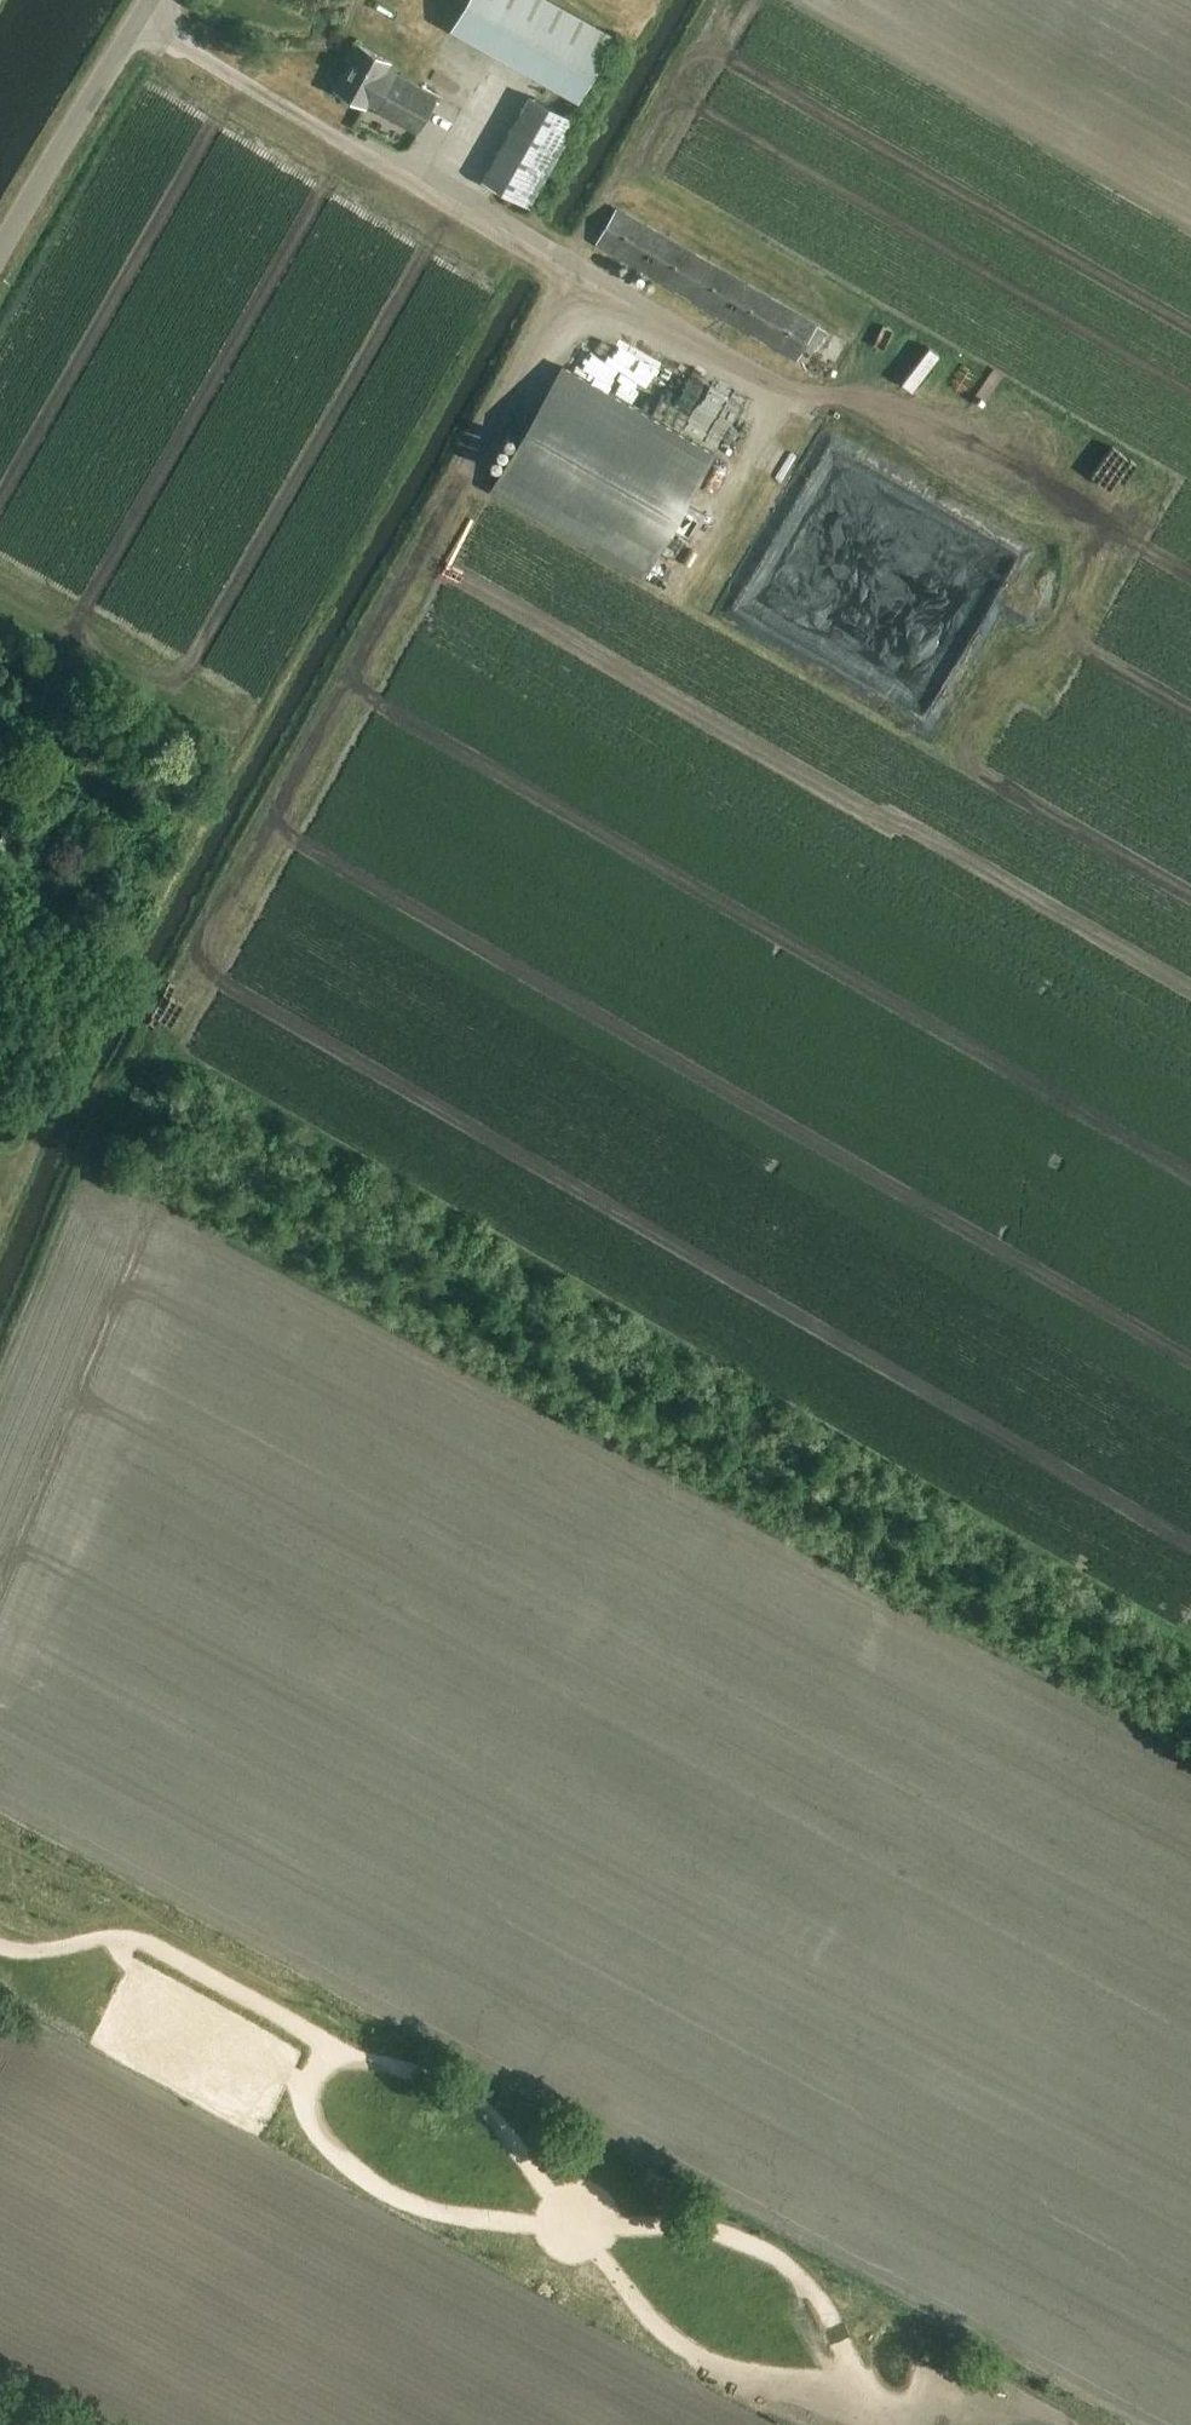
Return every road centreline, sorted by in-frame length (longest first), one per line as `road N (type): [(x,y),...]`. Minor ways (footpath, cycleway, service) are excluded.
road 1 (unclassified): [(0,251),(150,0)]

